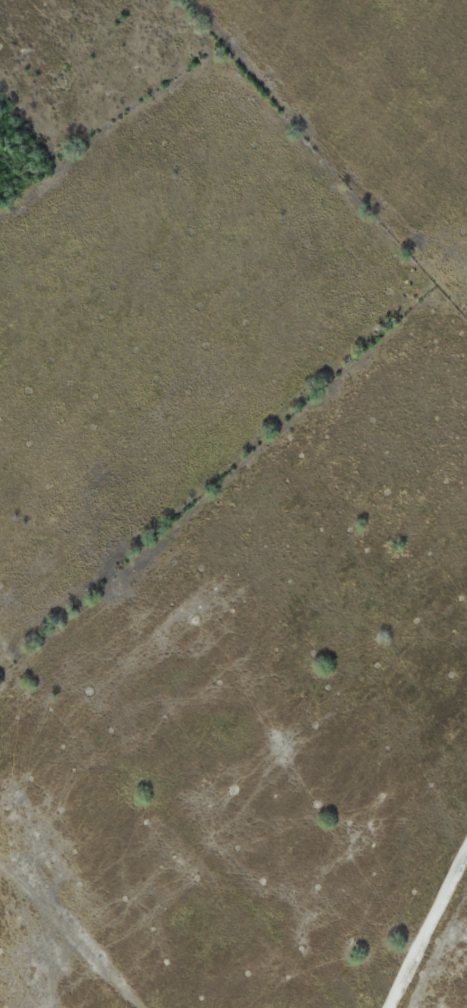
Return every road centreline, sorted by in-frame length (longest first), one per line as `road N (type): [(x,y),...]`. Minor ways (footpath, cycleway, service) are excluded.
road 1 (track): [(143,1007),(0,859)]

